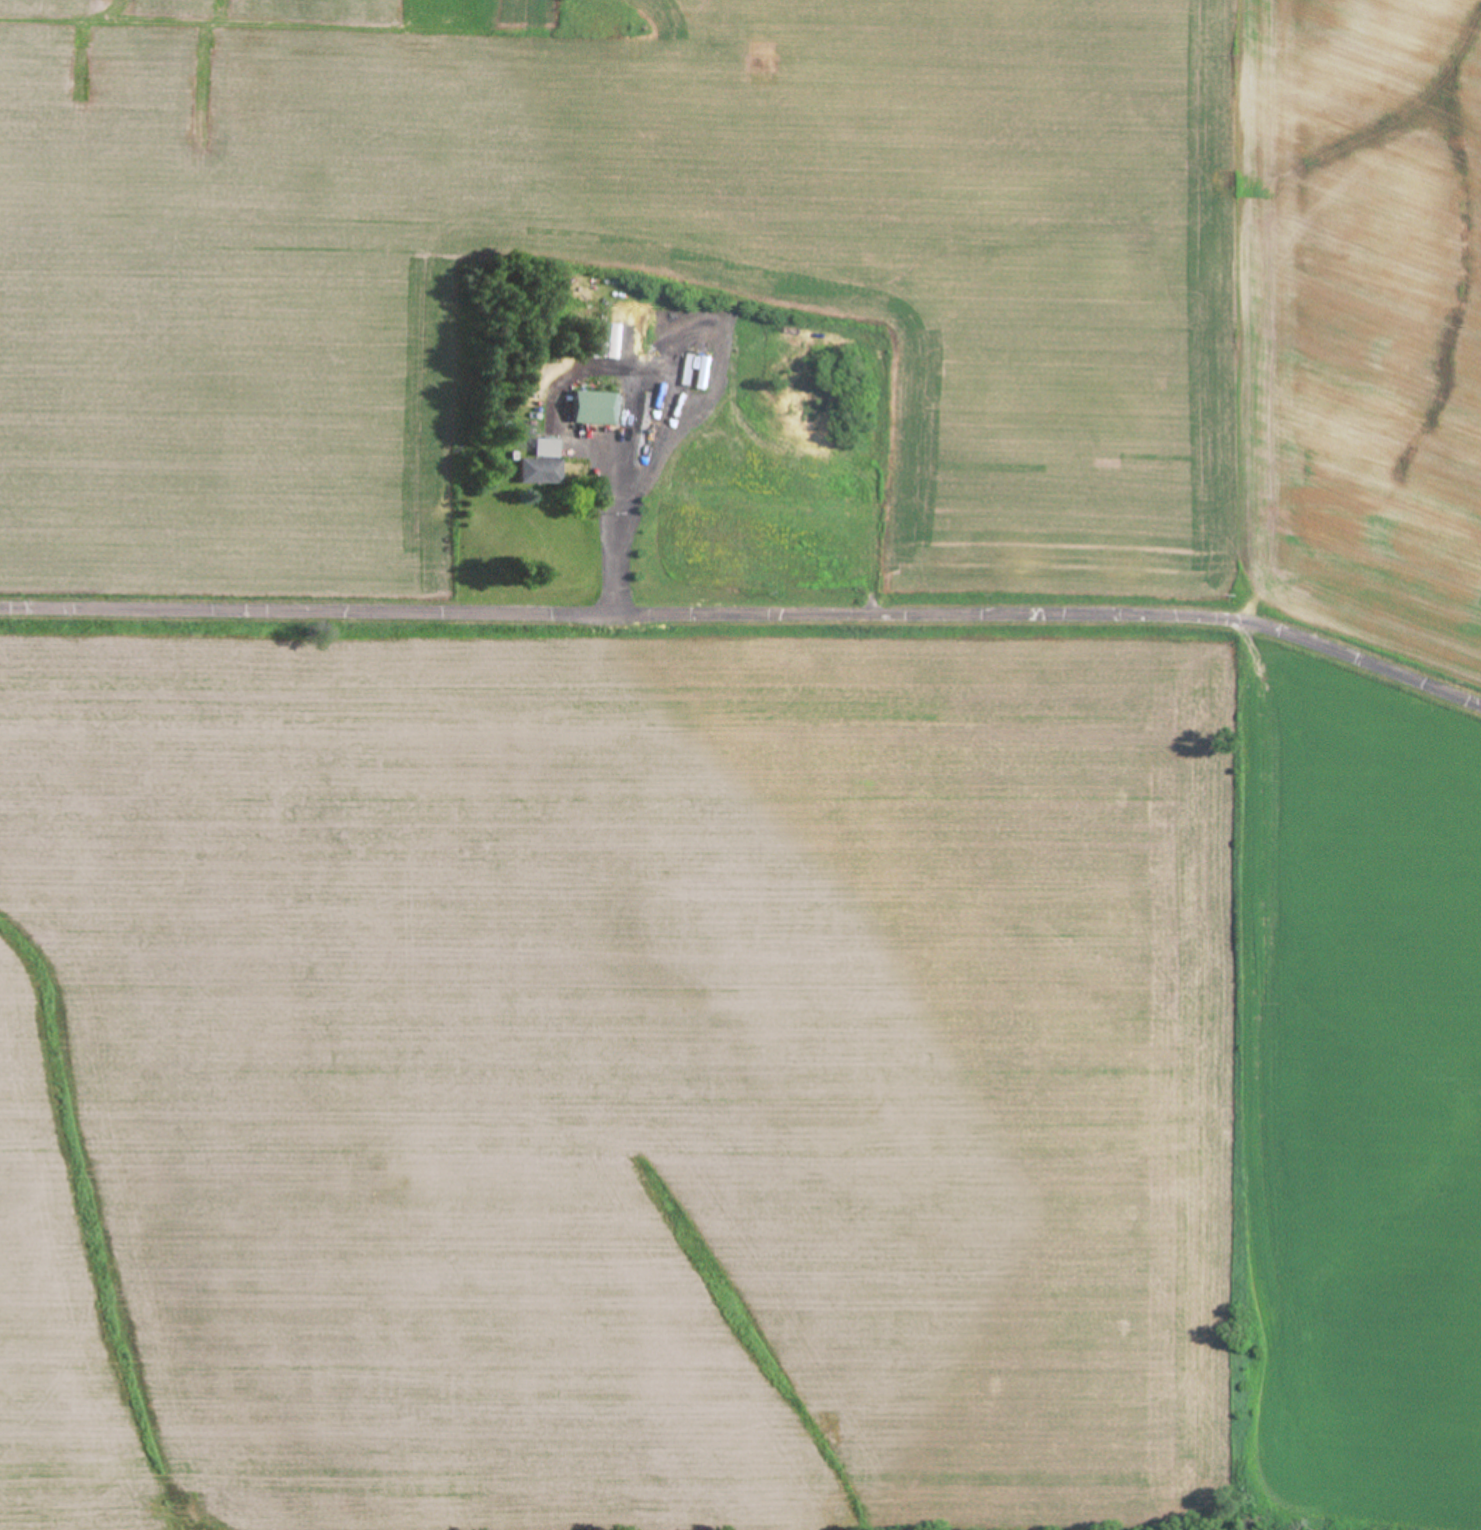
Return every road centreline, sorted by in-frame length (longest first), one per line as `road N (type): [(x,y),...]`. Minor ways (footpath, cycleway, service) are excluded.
road 1 (residential): [(1480,709),(1242,619),(0,615)]

